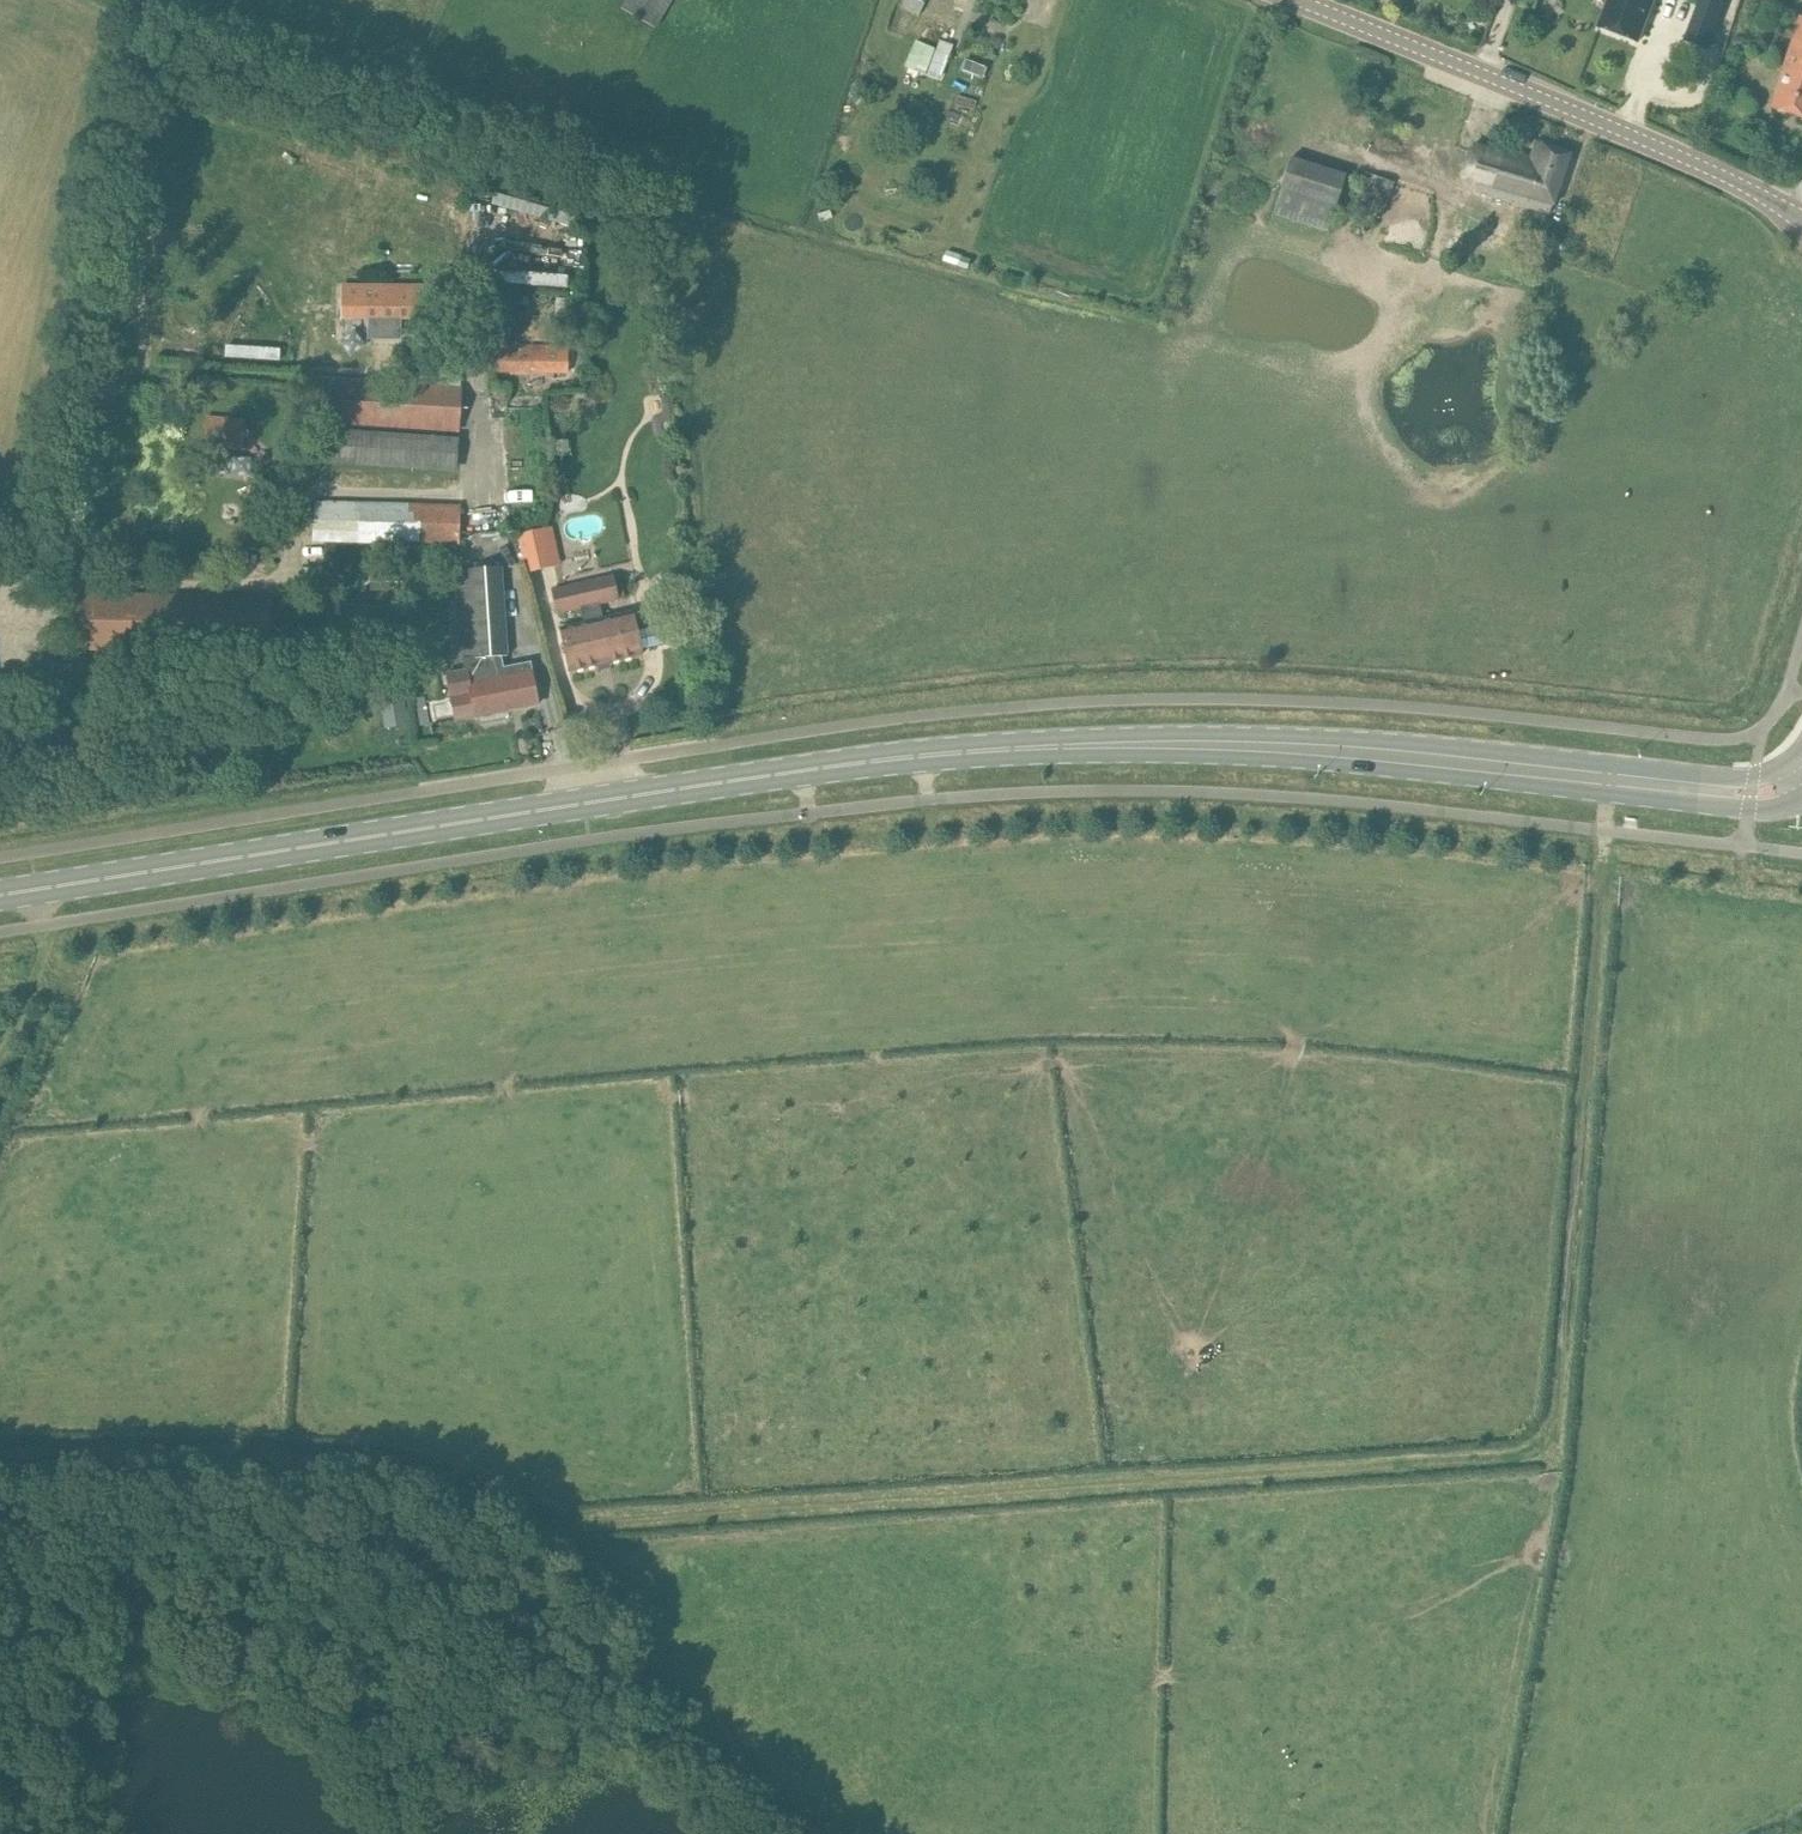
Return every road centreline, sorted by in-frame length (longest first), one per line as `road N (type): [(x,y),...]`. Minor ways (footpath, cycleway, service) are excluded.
road 1 (track): [(1603,829),(1557,1409),(1543,1446),(1511,1458),(559,1517),(454,1452),(171,1433),(0,1439)]
road 2 (secondary): [(1801,780),(1750,797),(1353,753),(1030,750),(783,776),(0,896)]
road 3 (tertiary): [(1801,220),(1737,182),(1299,0)]
road 4 (track): [(0,1054),(38,965),(38,927)]

